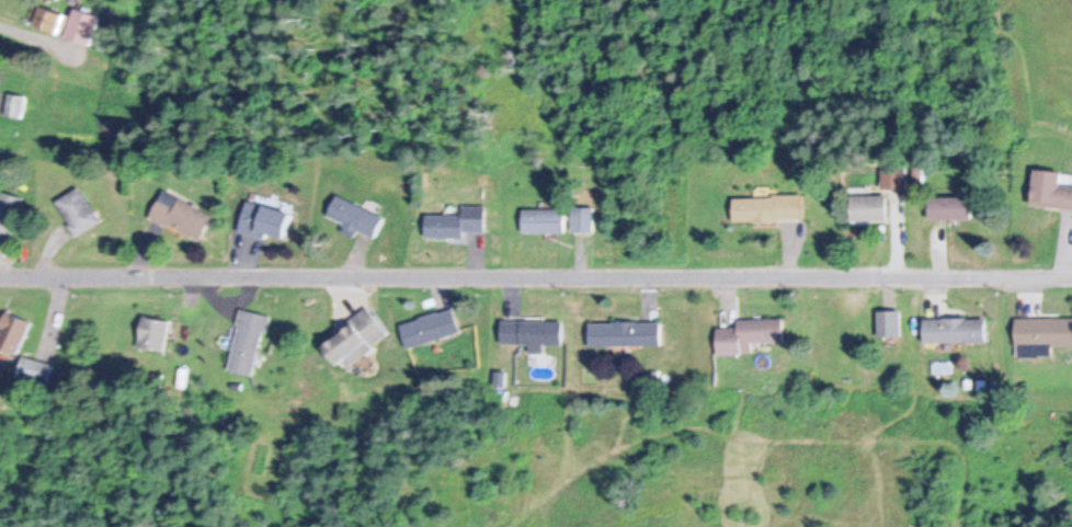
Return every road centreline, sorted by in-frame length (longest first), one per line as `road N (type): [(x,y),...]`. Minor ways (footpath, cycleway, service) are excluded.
road 1 (residential): [(0,269),(1071,275)]

